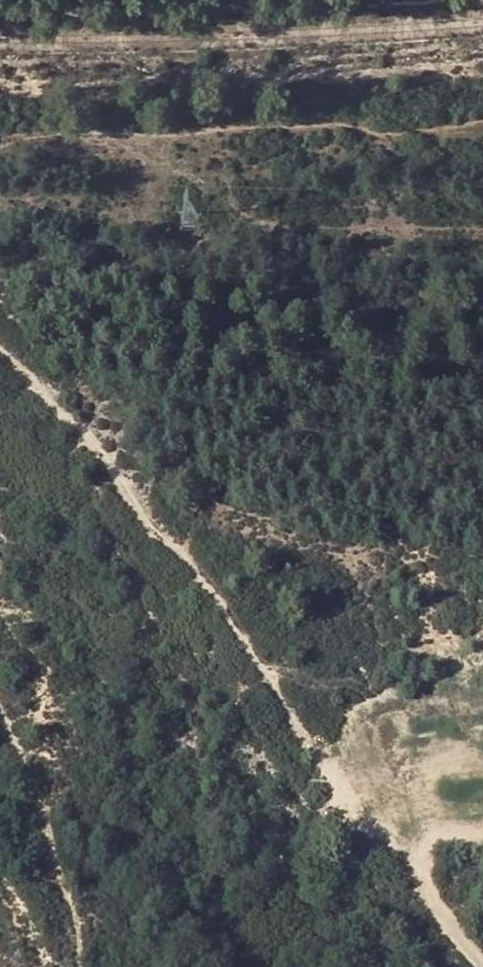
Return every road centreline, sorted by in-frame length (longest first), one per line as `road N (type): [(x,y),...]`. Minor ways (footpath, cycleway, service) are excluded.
road 1 (track): [(482,961),(429,901),(264,677),(186,553),(147,520),(0,348)]
road 2 (track): [(0,703),(45,823),(79,966)]
road 3 (track): [(482,231),(220,232)]

